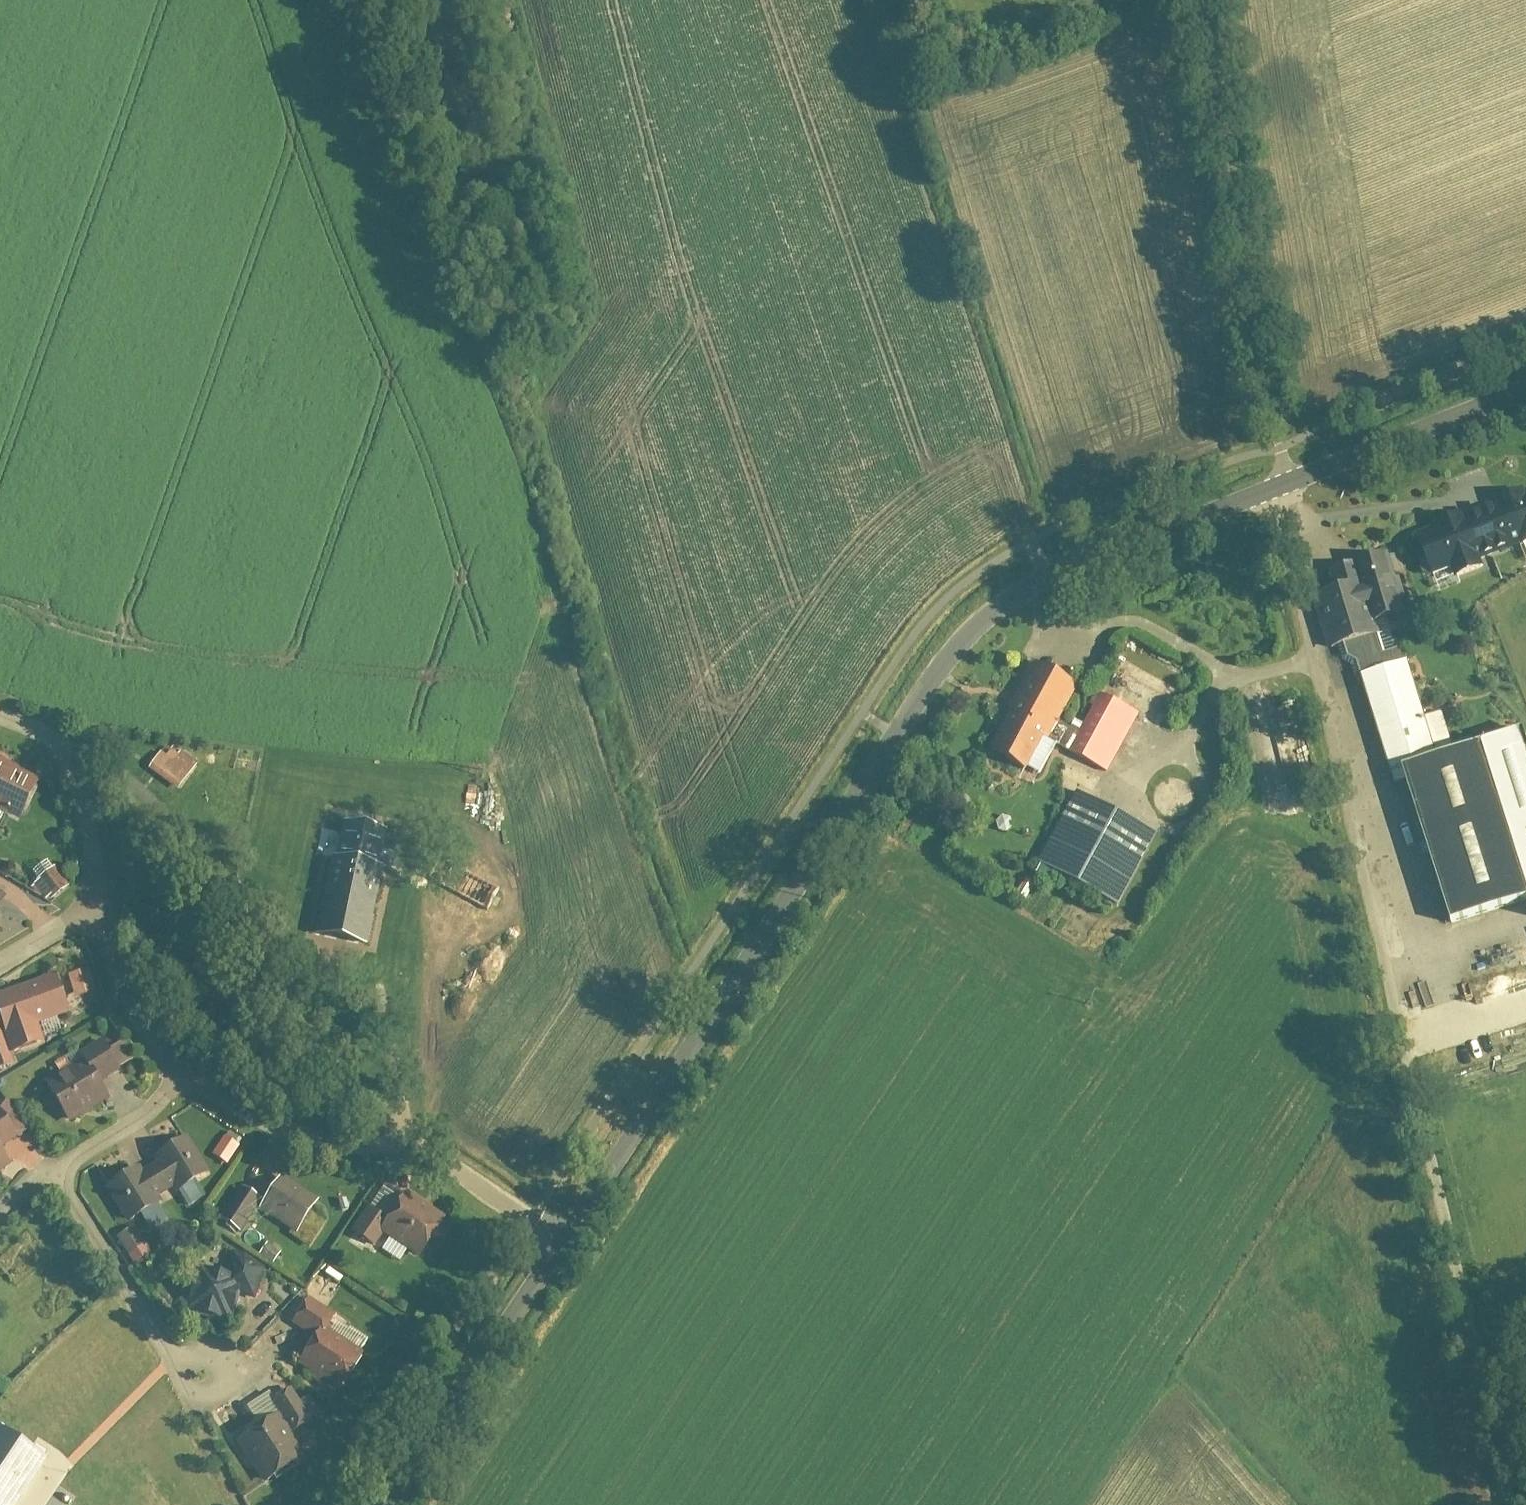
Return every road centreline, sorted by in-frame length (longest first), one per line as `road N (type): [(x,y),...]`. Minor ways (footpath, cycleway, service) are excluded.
road 1 (secondary): [(567,1243),(972,625),(1067,568),(1287,487)]
road 2 (unclassified): [(1511,1504),(1313,644),(1287,487)]
road 3 (residential): [(390,1132),(314,1054),(150,787),(68,748)]
road 4 (residential): [(178,1077),(129,1128),(54,1173),(189,1382)]
road 5 (secondary): [(388,1504),(567,1243)]
road 6 (secondary): [(1287,487),(1525,390)]
road 7 (residential): [(390,1132),(346,1147),(239,1117),(178,1077)]
road 8 (residential): [(567,1243),(390,1132)]
road 9 (residential): [(178,1077),(116,999),(98,909)]
road 10 (residential): [(98,909),(68,748)]

